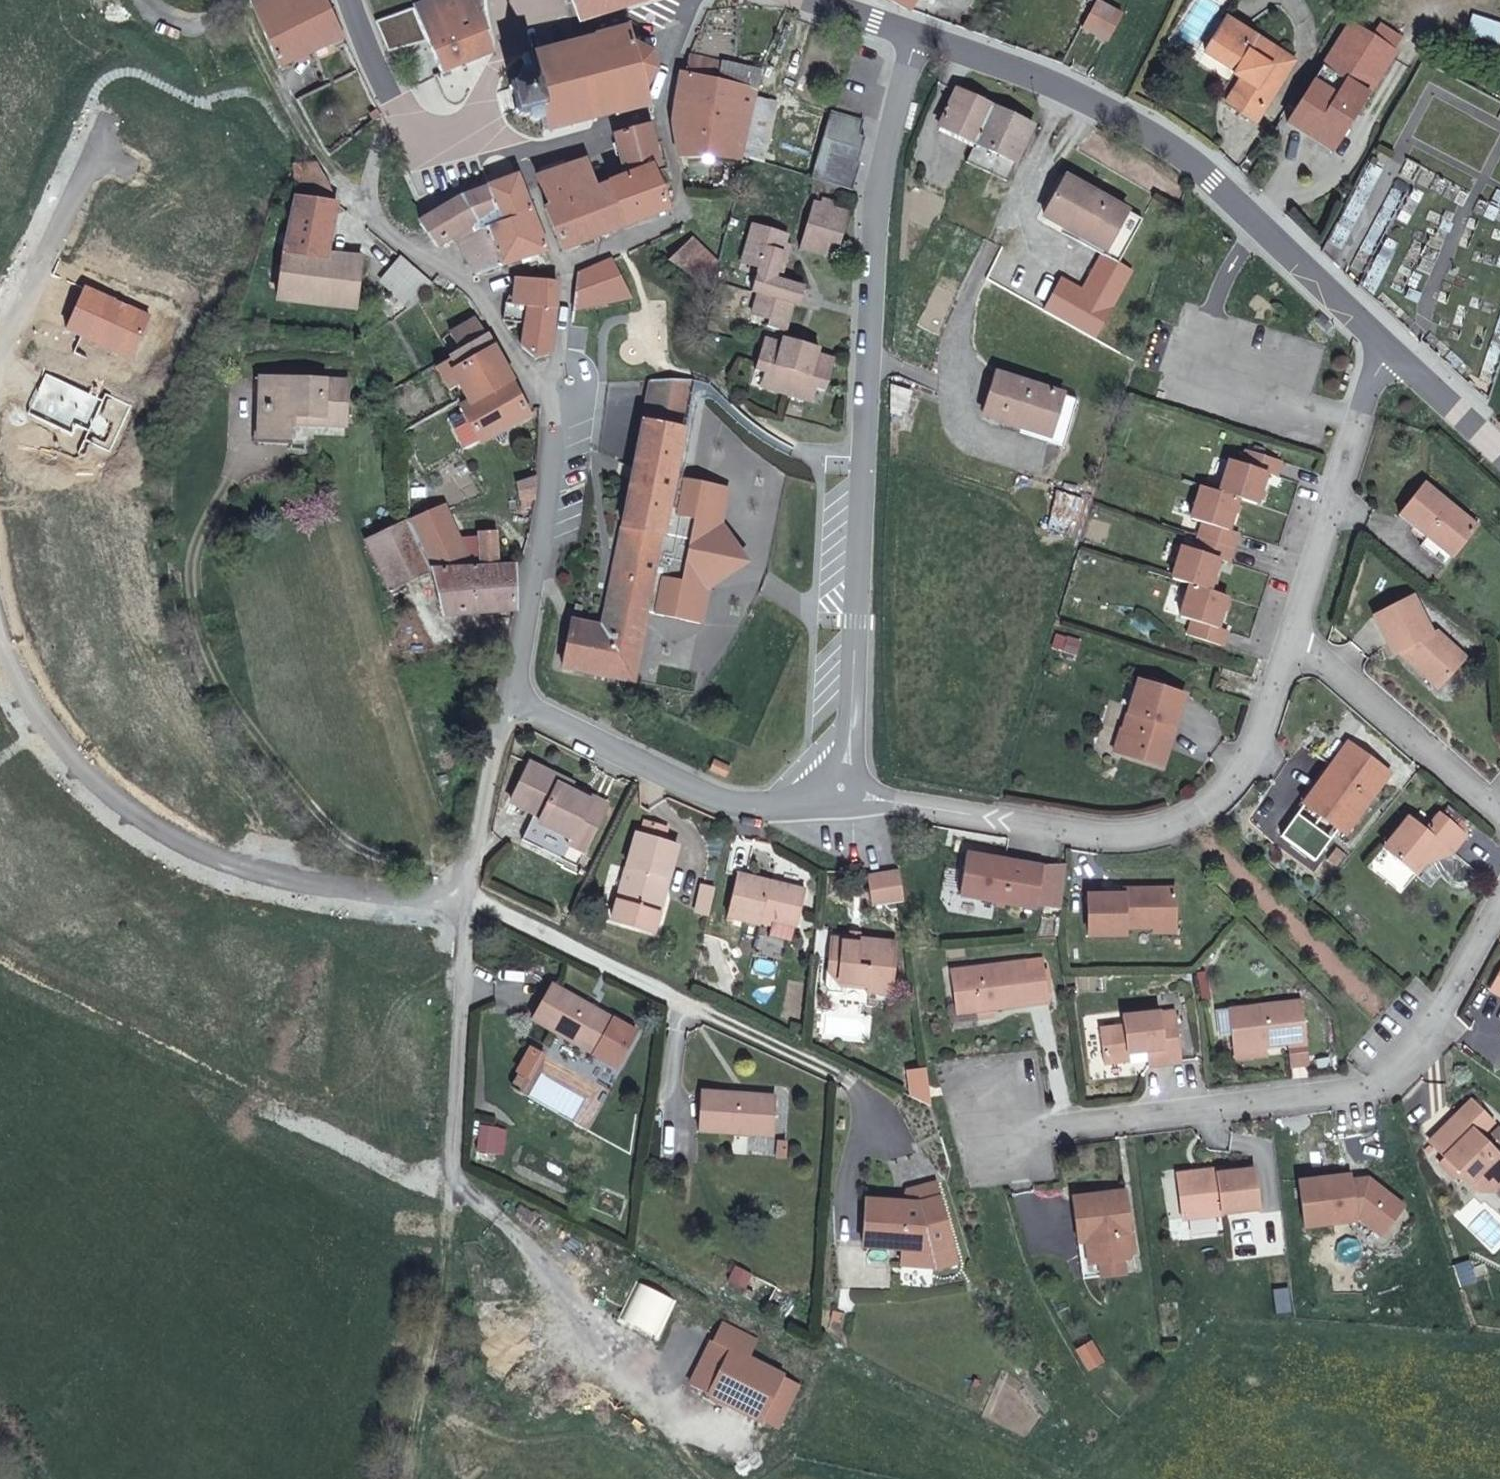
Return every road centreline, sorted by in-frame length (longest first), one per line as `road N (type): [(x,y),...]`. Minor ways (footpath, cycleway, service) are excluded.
road 1 (residential): [(843,789),(871,307),(889,133),(917,35)]
road 2 (residential): [(0,632),(32,701),(77,763),(191,846),(275,875),(417,894),(466,890)]
road 3 (tertiary): [(1386,348),(1213,181),(1145,131),(1058,85),(917,35)]
road 4 (residential): [(988,1117),(1361,1088),(1411,1048)]
road 5 (residential): [(395,104),(353,201),(476,293),(554,415)]
road 6 (residential): [(465,897),(825,1066)]
road 7 (residential): [(843,789),(1133,834),(1199,814)]
road 8 (residential): [(515,700),(703,795),(764,805),(843,789)]
road 9 (track): [(408,1478),(446,1158)]
road 10 (residential): [(1411,1048),(1199,814)]
road 11 (residential): [(1290,634),(1386,348)]
road 12 (residential): [(554,415),(515,700)]
road 13 (residential): [(1499,802),(1290,634)]
road 14 (residential): [(465,897),(446,1158)]
road 15 (residential): [(106,122),(0,350)]
road 16 (residential): [(562,274),(682,214),(659,116)]
road 17 (residential): [(1199,814),(1237,778),(1290,634)]
road 18 (residential): [(515,700),(499,735),(466,890)]
road 19 (residential): [(1411,1048),(1499,893)]
road 20 (tertiary): [(1499,453),(1386,348)]
road 21 (residential): [(562,274),(554,415)]
road 22 (unclassified): [(522,148),(659,116)]
road 23 (residential): [(522,148),(522,174),(562,274)]
road 24 (tertiary): [(468,110),(510,38),(520,0)]
road 25 (unclassified): [(659,116),(697,0)]

